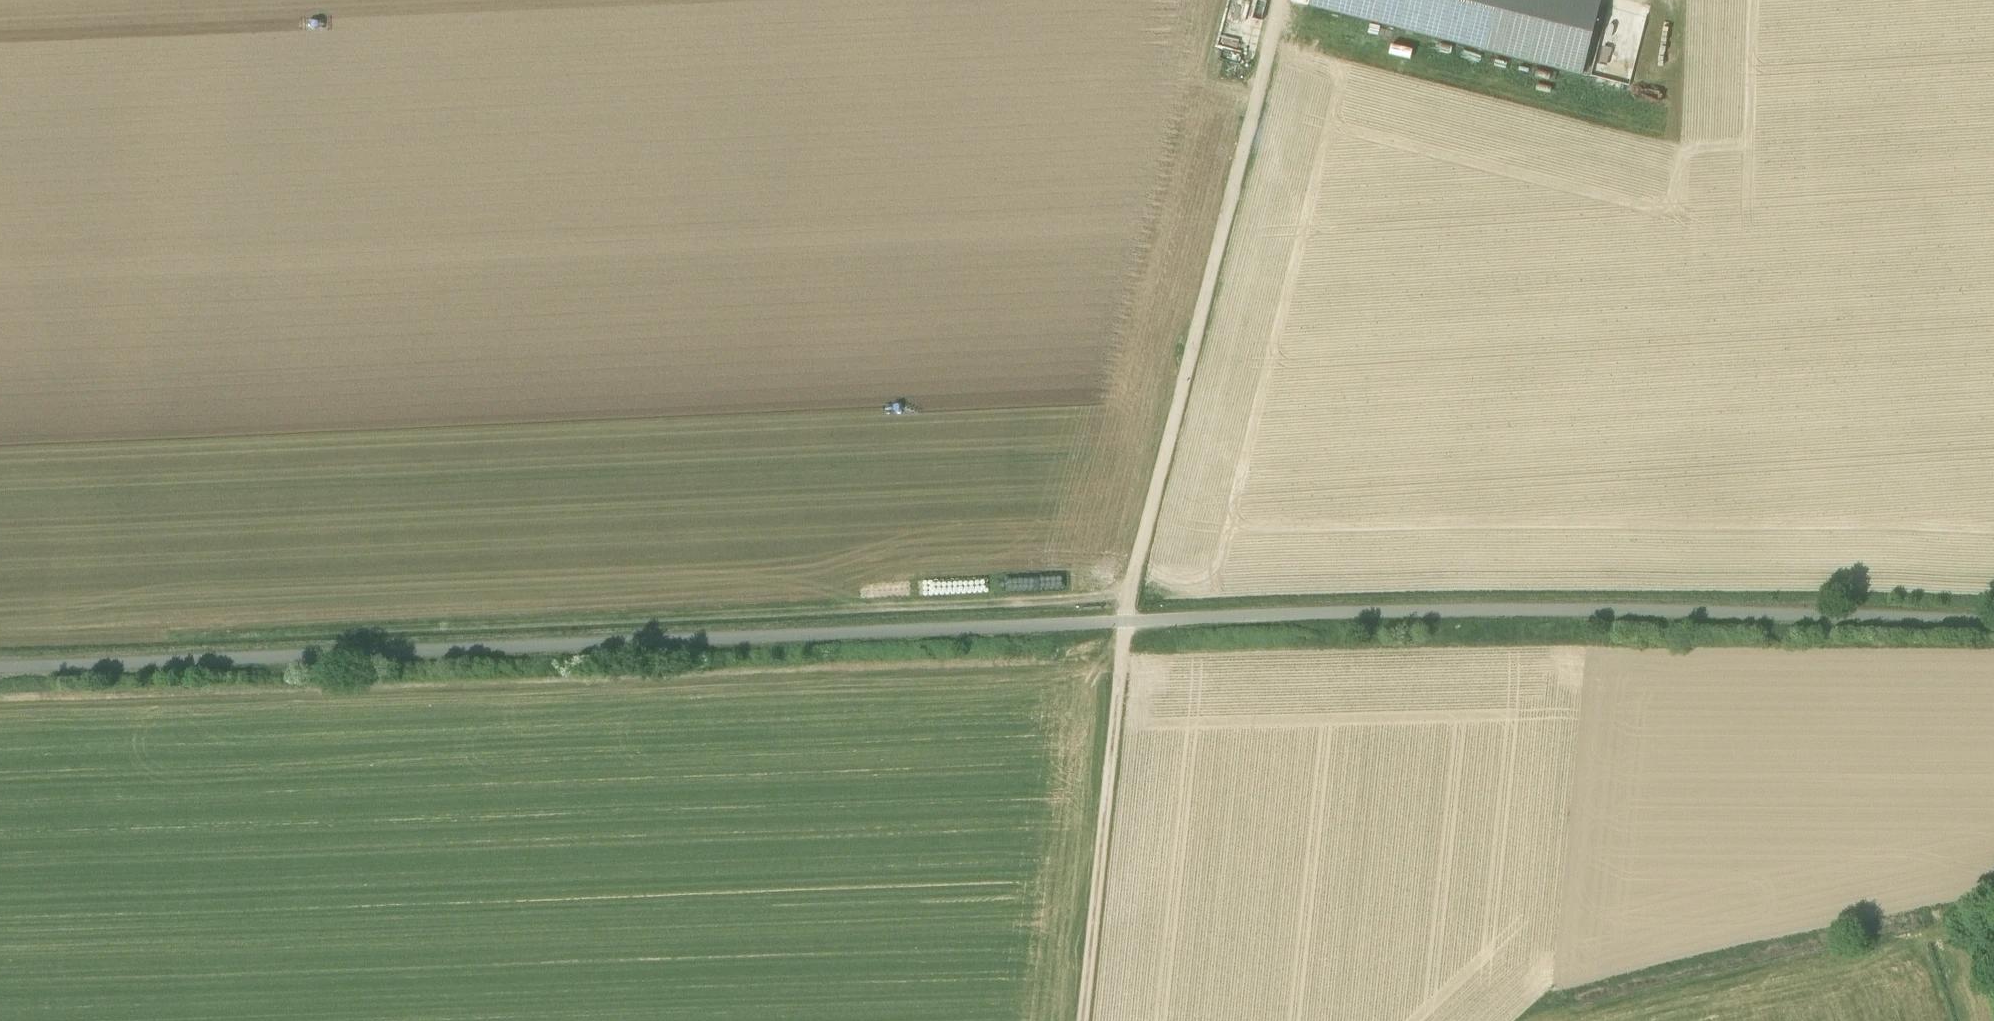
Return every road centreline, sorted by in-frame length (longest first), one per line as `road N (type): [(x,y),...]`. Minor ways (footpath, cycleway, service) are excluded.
road 1 (track): [(1280,0),(1130,604),(1083,1020)]

